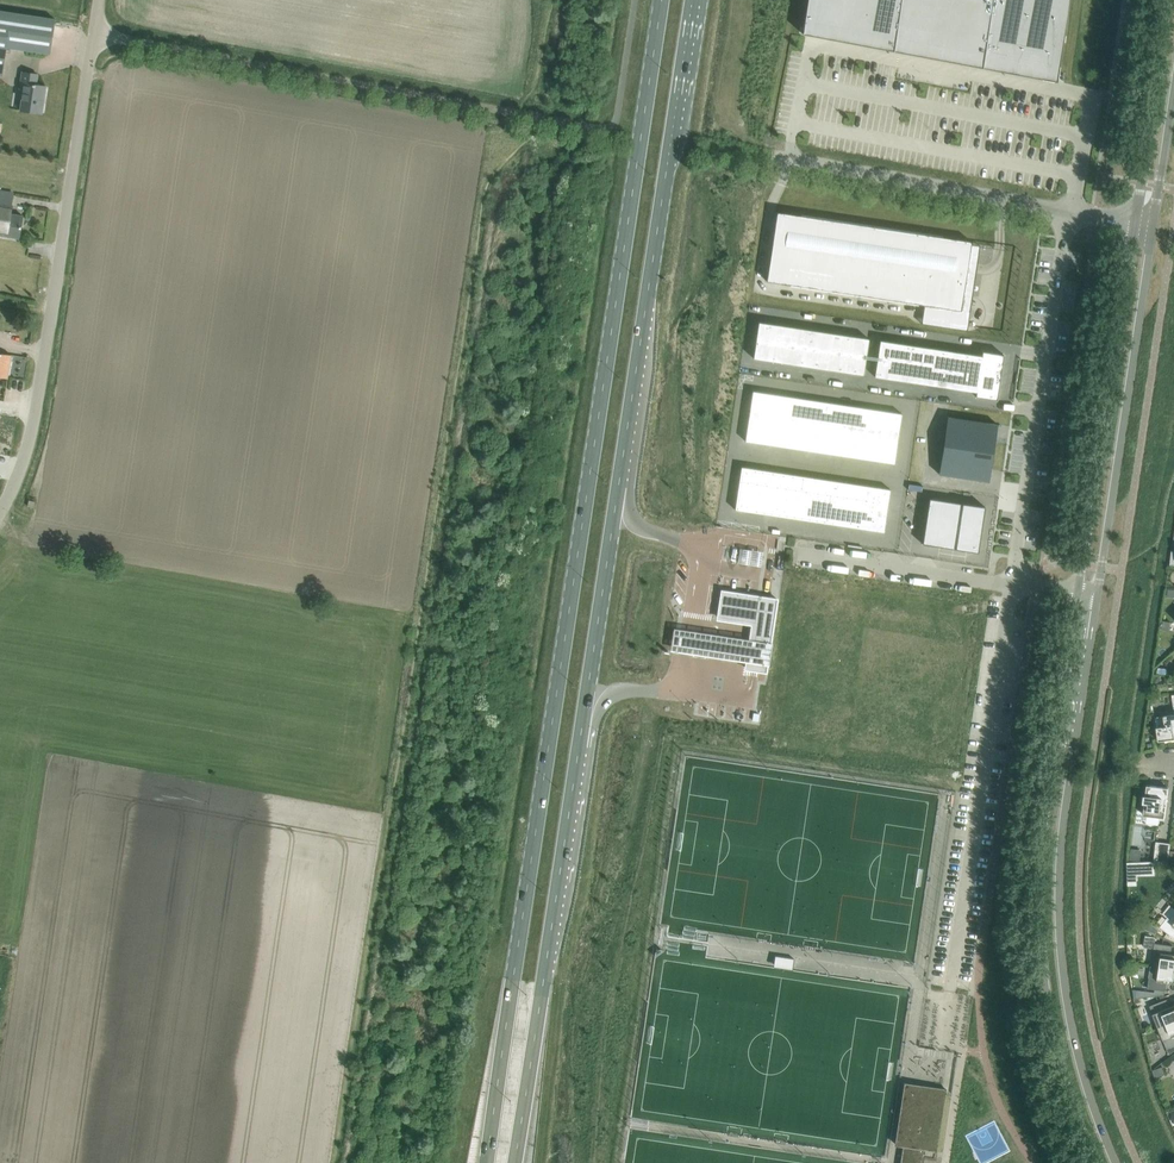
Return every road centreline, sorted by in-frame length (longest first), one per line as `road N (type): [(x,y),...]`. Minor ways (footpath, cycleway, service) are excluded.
road 1 (primary): [(515,1162),(694,0)]
road 2 (primary): [(662,0),(487,1162)]
road 3 (tertiary): [(1079,592),(1049,798),(1046,914),(1060,1049),(1094,1162)]
road 4 (tertiary): [(1115,1162),(1071,1012),(1062,909),(1064,835),(1099,594)]
road 5 (unclassified): [(0,515),(30,448),(94,33)]
road 6 (unclassified): [(499,110),(94,33)]
road 7 (tertiary): [(1135,221),(1079,592)]
road 8 (tertiary): [(1099,594),(1153,224)]
road 9 (unclassified): [(772,156),(1135,221)]
road 10 (unclassified): [(1079,592),(797,553)]
road 11 (tertiary): [(1167,0),(1135,221)]
road 12 (tertiary): [(1153,224),(1173,90)]

